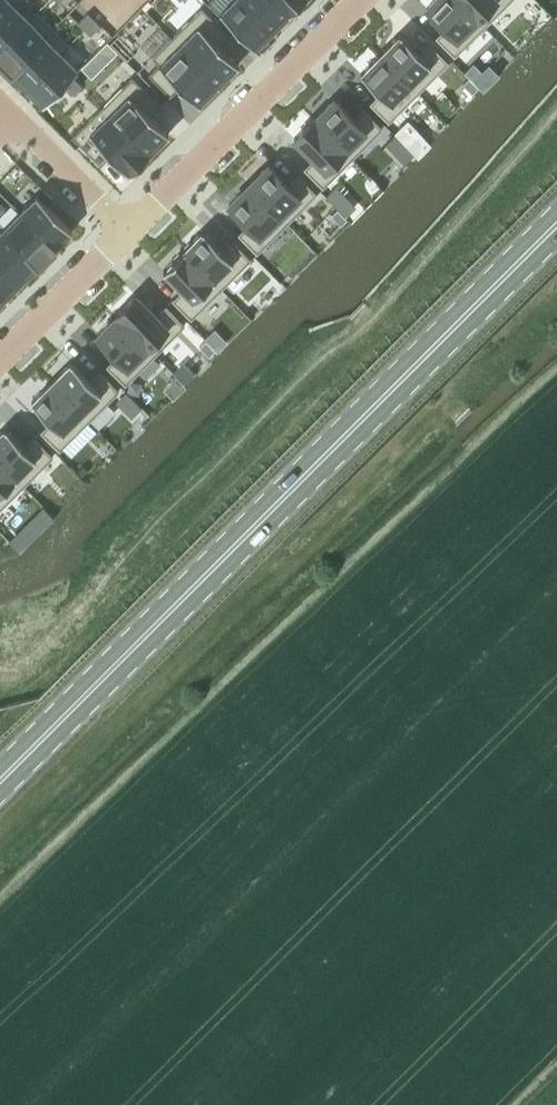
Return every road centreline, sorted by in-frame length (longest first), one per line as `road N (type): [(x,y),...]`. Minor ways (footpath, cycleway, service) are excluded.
road 1 (primary): [(0,779),(556,222)]
road 2 (residential): [(356,0),(127,234)]
road 3 (residential): [(0,101),(127,234)]
road 4 (residential): [(127,234),(0,359)]

